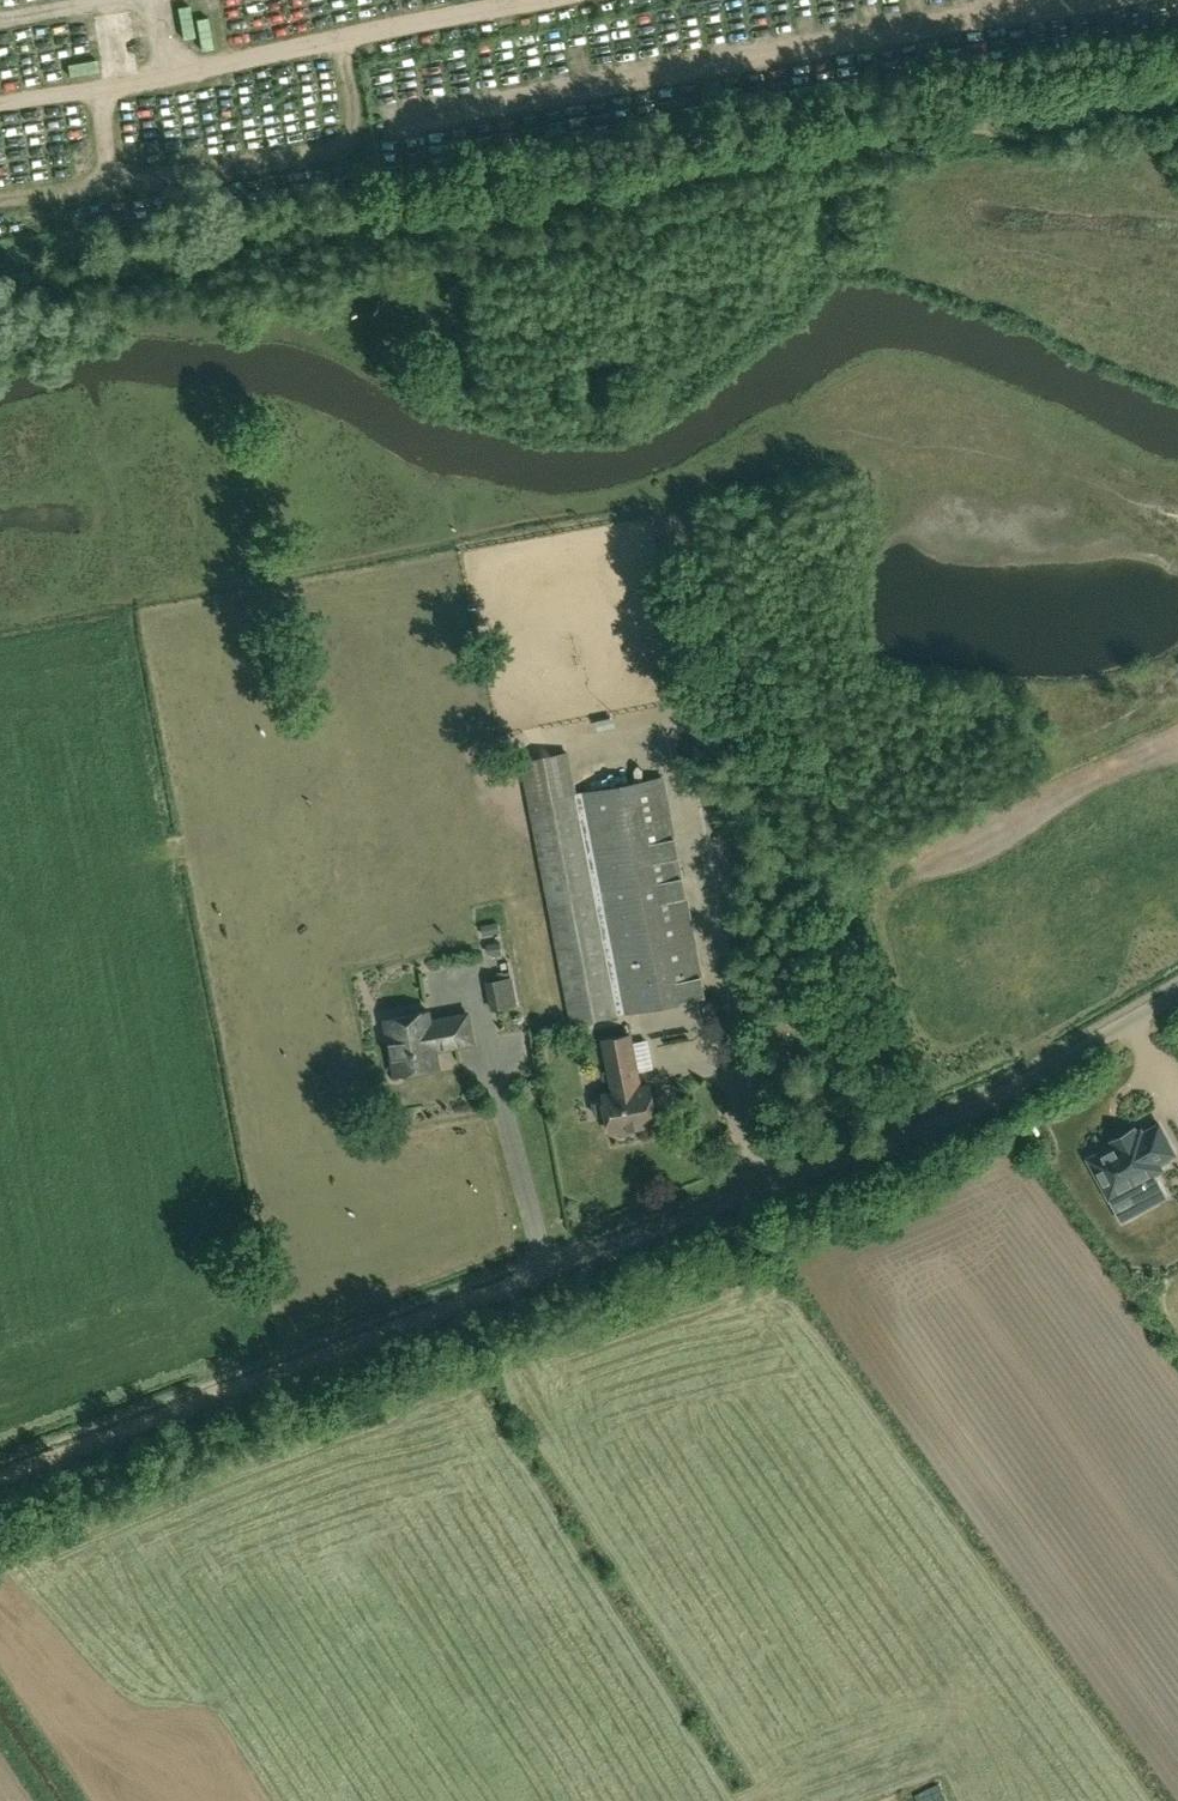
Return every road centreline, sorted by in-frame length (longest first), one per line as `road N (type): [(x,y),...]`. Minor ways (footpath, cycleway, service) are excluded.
road 1 (unclassified): [(509,1285),(944,1120),(1177,993)]
road 2 (track): [(0,1475),(509,1285)]

